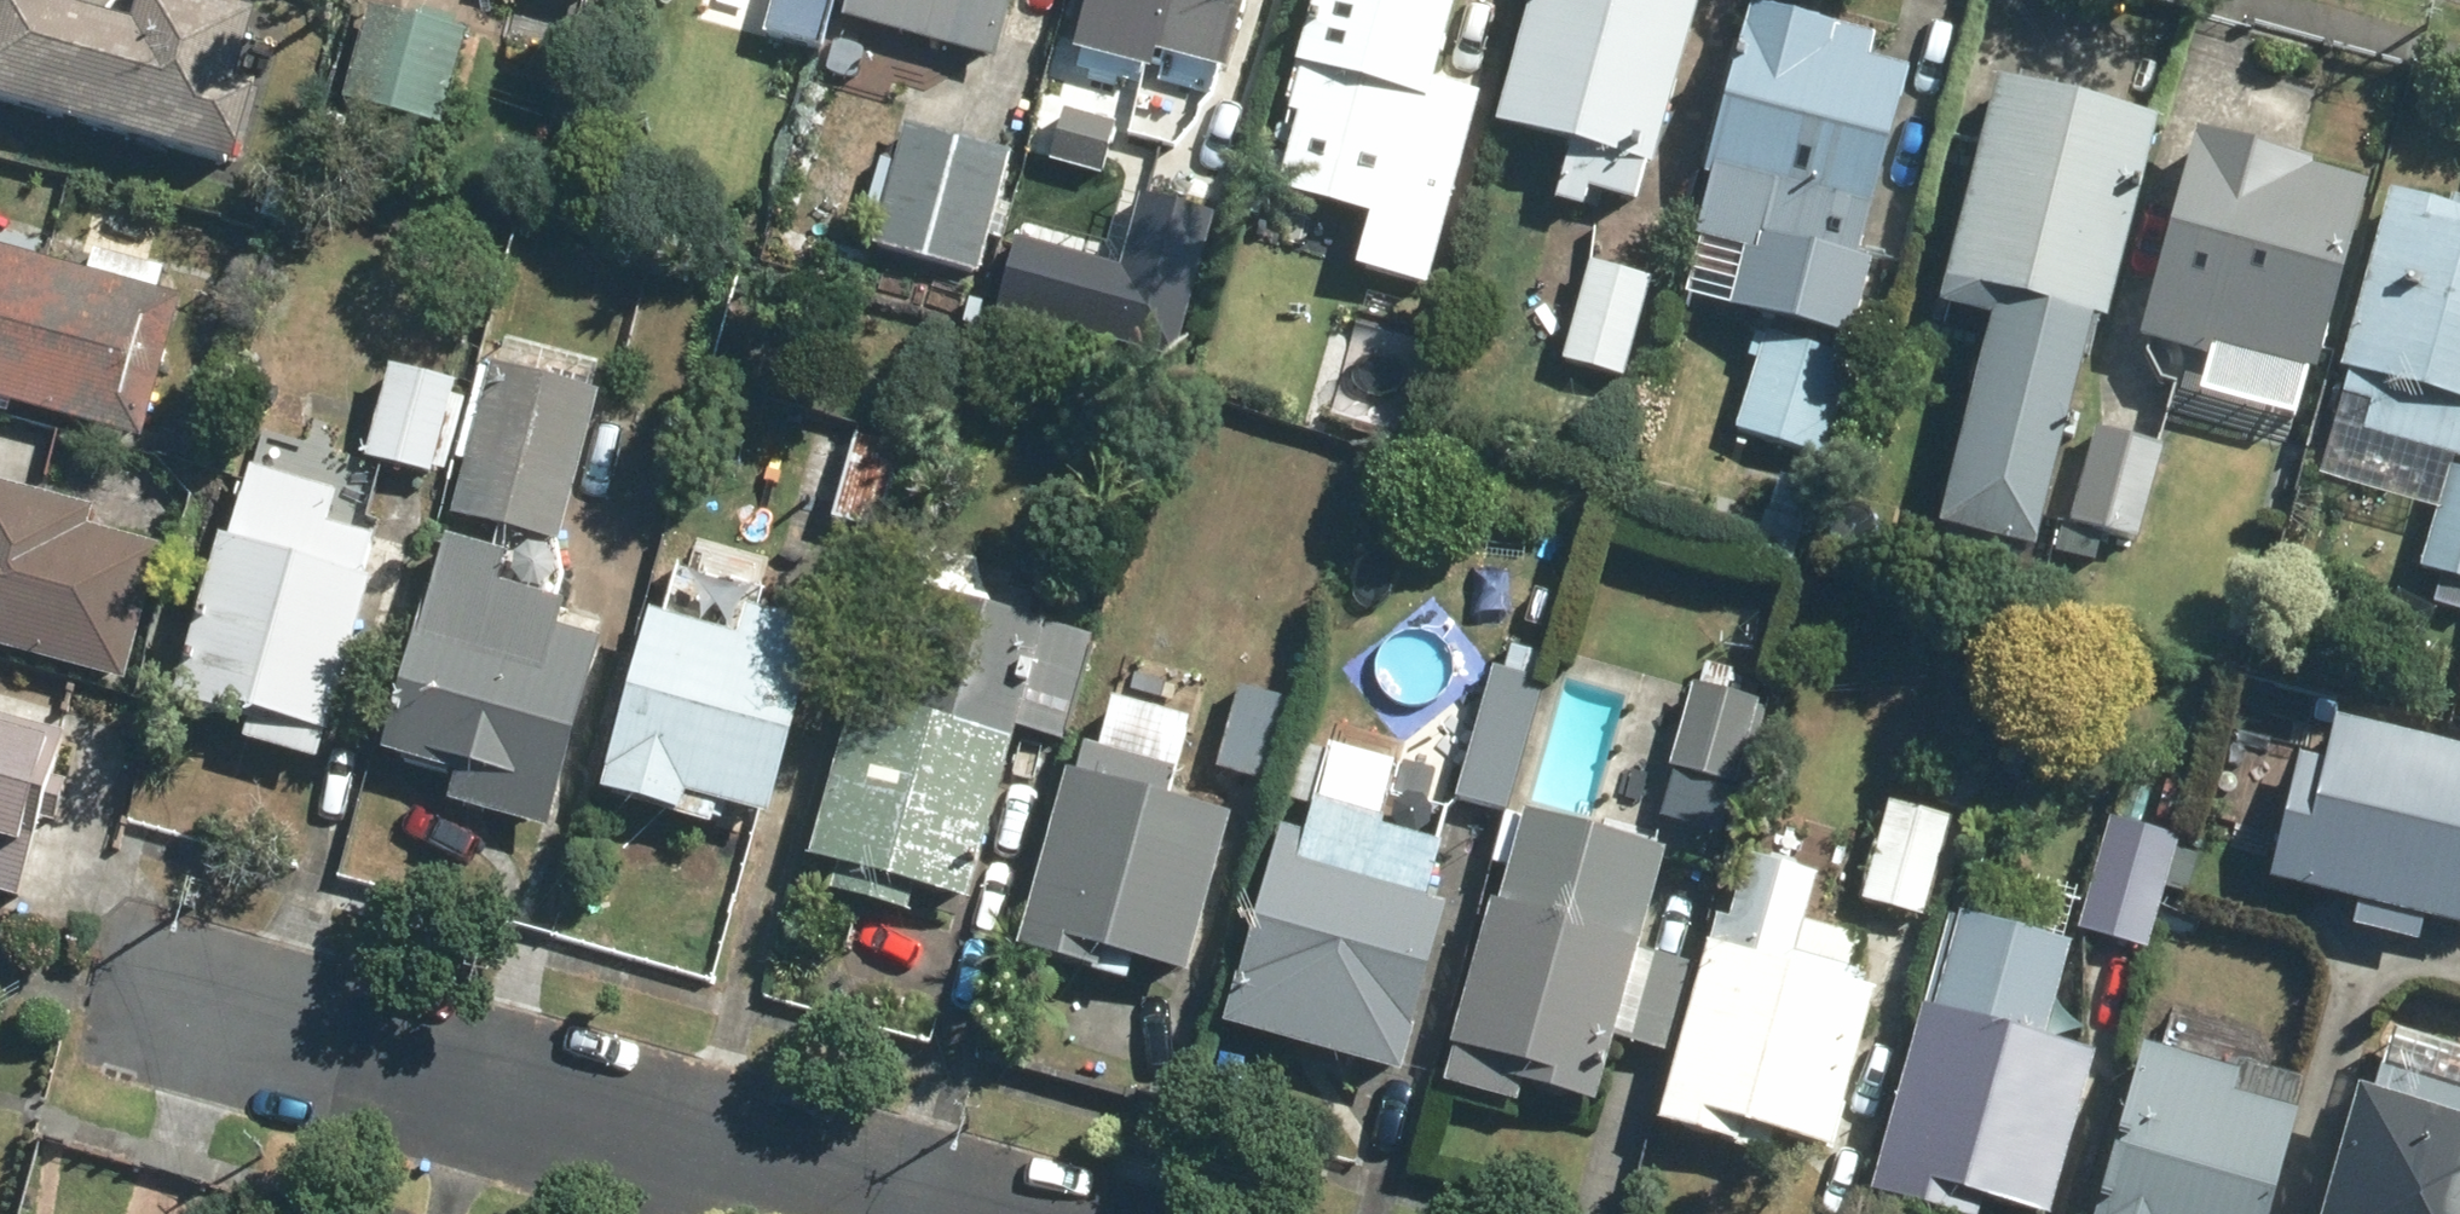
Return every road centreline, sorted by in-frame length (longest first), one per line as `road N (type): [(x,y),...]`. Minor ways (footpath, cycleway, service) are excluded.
road 1 (residential): [(942,1213),(205,1008)]

